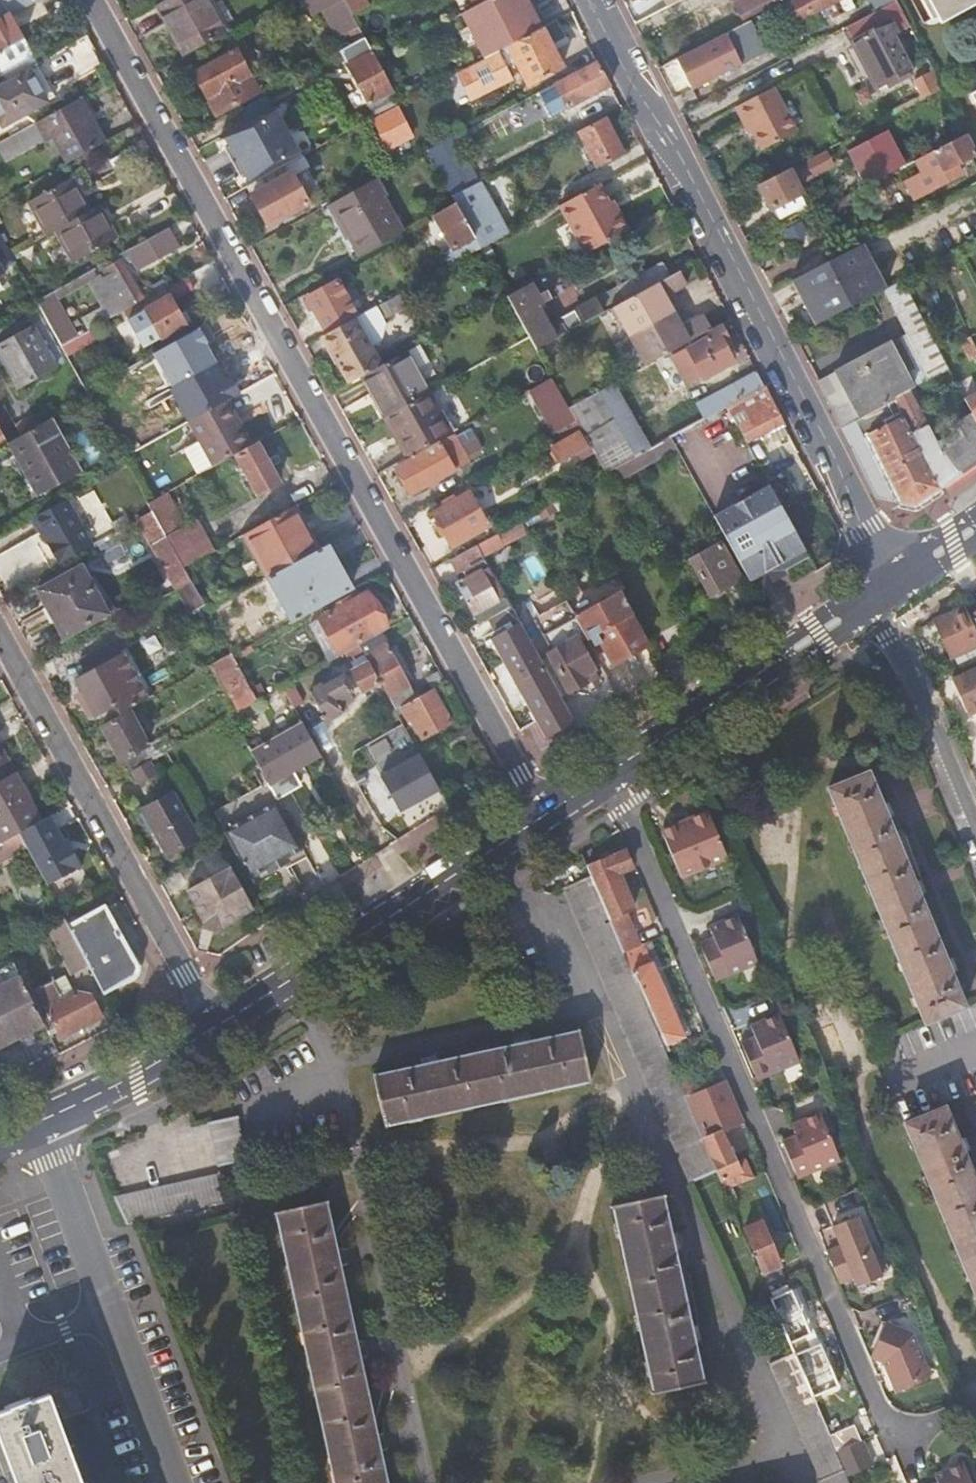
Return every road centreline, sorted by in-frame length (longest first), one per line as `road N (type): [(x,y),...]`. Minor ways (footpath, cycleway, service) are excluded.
road 1 (residential): [(86,0),(535,813)]
road 2 (residential): [(607,771),(903,1480)]
road 3 (residential): [(594,0),(866,527),(886,583)]
road 4 (residential): [(220,1023),(0,627)]
road 5 (tertiary): [(220,1023),(535,813)]
road 6 (residential): [(40,1125),(164,1482)]
road 7 (tertiary): [(607,771),(866,596)]
road 8 (residential): [(866,596),(975,831)]
road 9 (tertiary): [(40,1125),(220,1023)]

